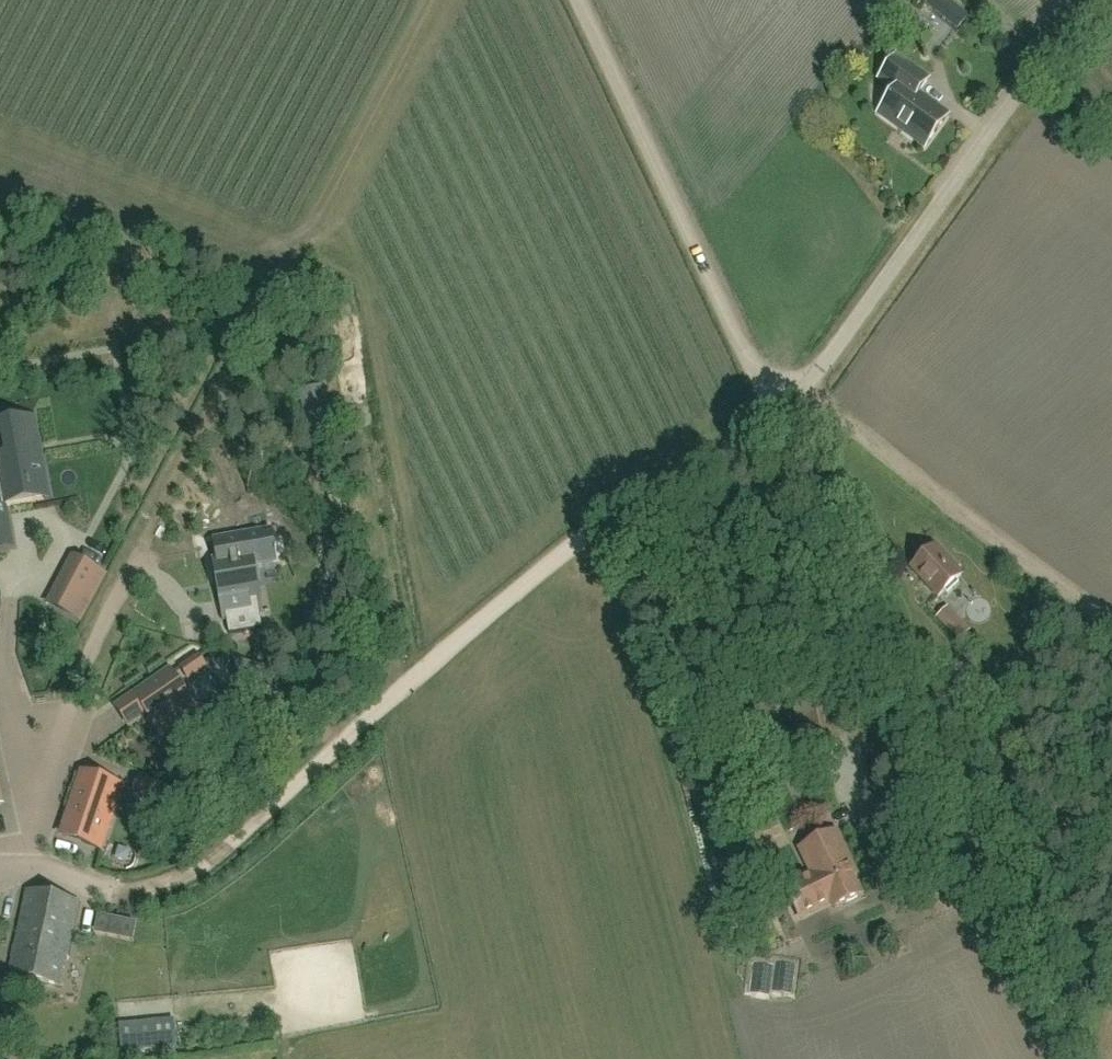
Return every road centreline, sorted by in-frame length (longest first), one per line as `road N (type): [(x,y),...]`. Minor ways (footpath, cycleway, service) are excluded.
road 1 (unclassified): [(579,0),(779,416),(1016,95),(1110,0)]
road 2 (track): [(288,265),(70,701)]
road 3 (track): [(411,681),(612,516),(779,416)]
road 4 (track): [(288,265),(328,294),(381,591),(411,681)]
road 5 (track): [(802,393),(900,475),(1111,624)]
road 6 (track): [(115,889),(199,865),(411,681)]
road 7 (track): [(742,439),(853,676),(861,711),(855,779)]
road 8 (track): [(428,0),(288,265)]
road 9 (residential): [(35,815),(8,663),(9,603)]

